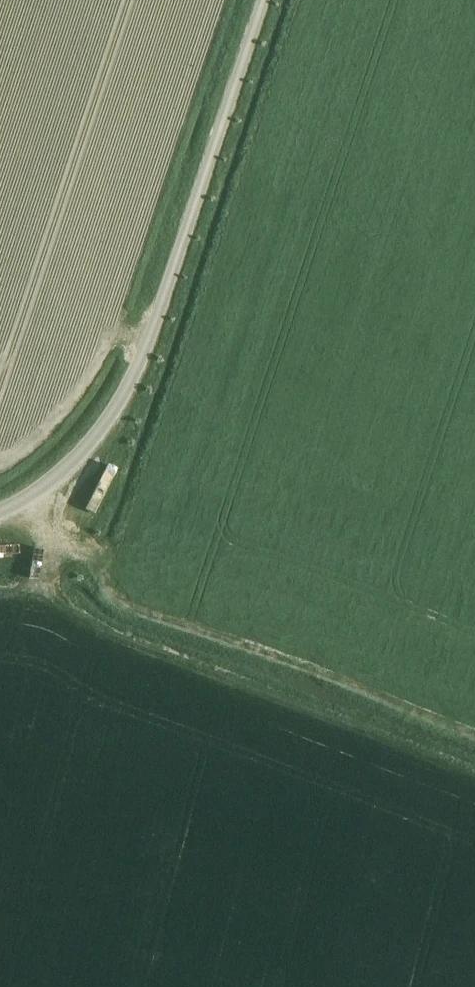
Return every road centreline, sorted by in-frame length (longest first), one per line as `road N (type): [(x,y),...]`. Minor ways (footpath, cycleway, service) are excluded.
road 1 (unclassified): [(0,511),(35,495),(96,433),(145,348),(262,0)]

